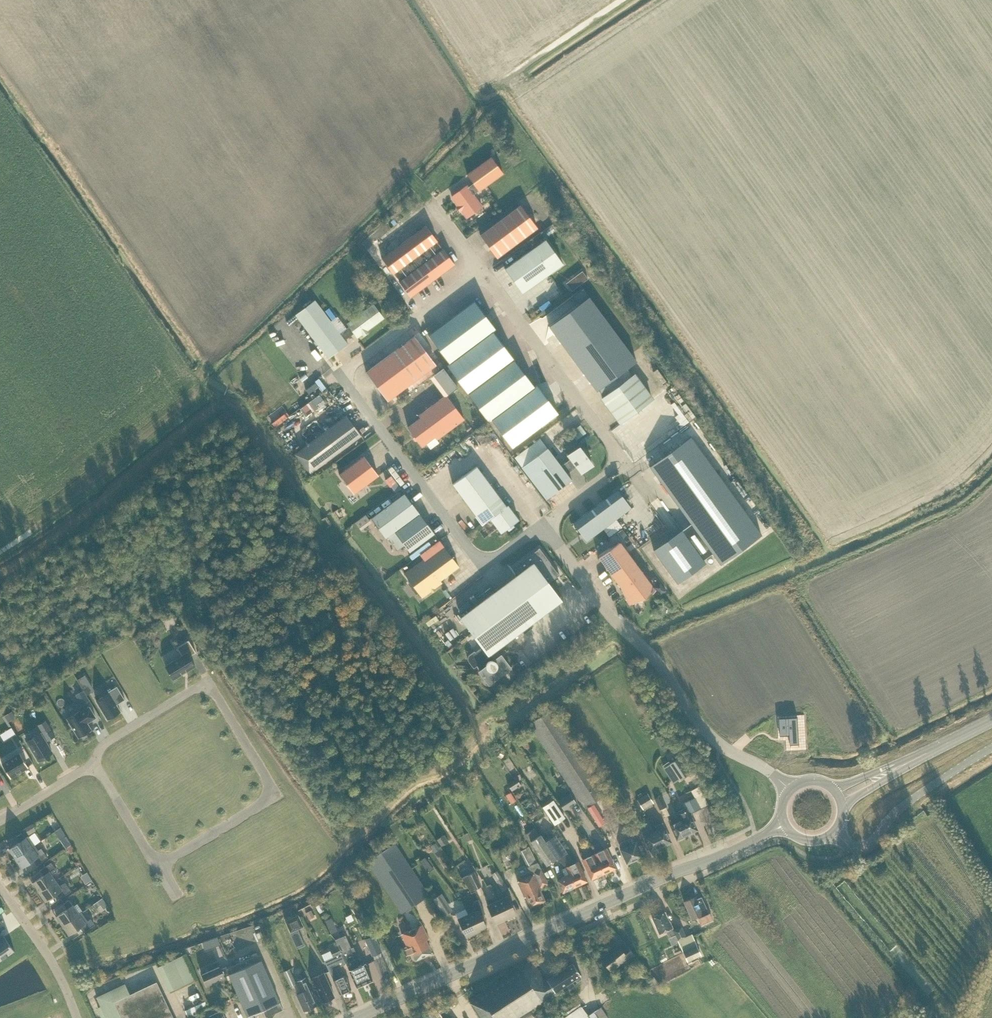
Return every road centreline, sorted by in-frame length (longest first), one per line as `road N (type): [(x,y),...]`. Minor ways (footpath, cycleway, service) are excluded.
road 1 (unclassified): [(542,526),(500,556),(478,558),(339,374),(481,270)]
road 2 (primary): [(356,1017),(787,826)]
road 3 (residential): [(94,765),(159,865),(276,794),(206,682)]
road 4 (unclassified): [(790,788),(707,733),(654,657),(542,526)]
road 5 (unclassified): [(481,270),(617,452),(614,471),(542,526)]
road 6 (track): [(0,549),(124,462),(216,380)]
road 7 (unclassified): [(833,833),(869,846),(907,802),(991,747)]
road 8 (residential): [(77,1017),(50,957),(0,887)]
road 9 (residential): [(94,765),(104,744),(206,682)]

